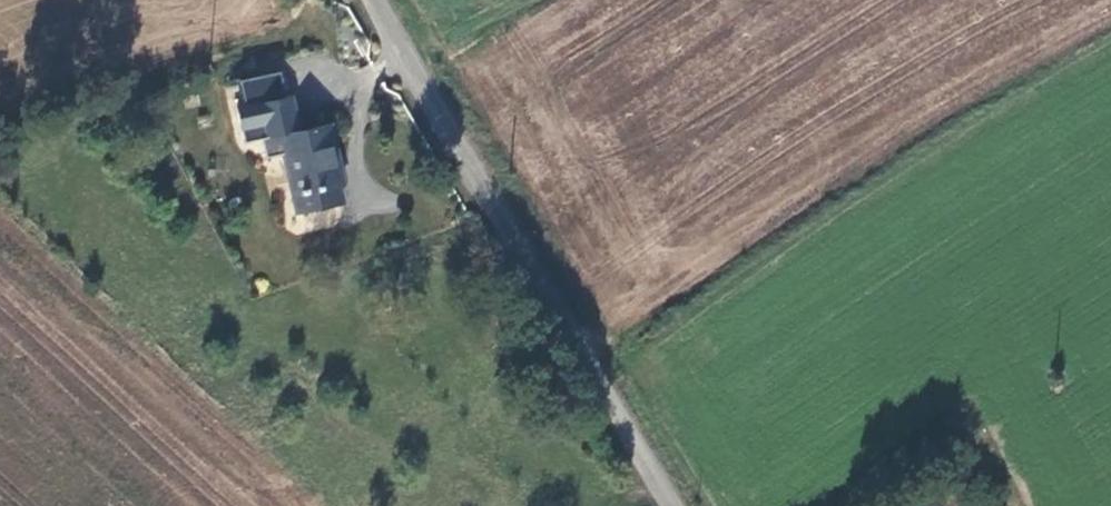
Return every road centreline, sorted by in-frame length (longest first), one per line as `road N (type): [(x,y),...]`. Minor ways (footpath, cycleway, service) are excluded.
road 1 (unclassified): [(372,0),(673,505)]

